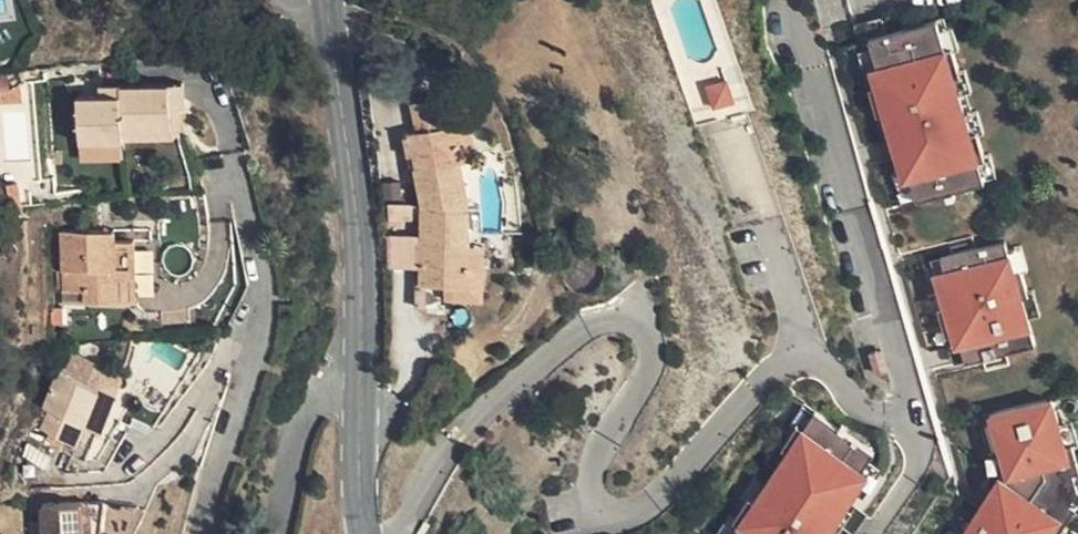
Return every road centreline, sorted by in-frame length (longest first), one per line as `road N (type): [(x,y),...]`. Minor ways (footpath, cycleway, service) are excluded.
road 1 (tertiary): [(329,0),(357,219),(362,388)]
road 2 (residential): [(203,533),(265,292),(242,181)]
road 3 (residential): [(362,388),(319,402),(308,415),(280,533)]
road 4 (tertiary): [(362,388),(366,533)]

